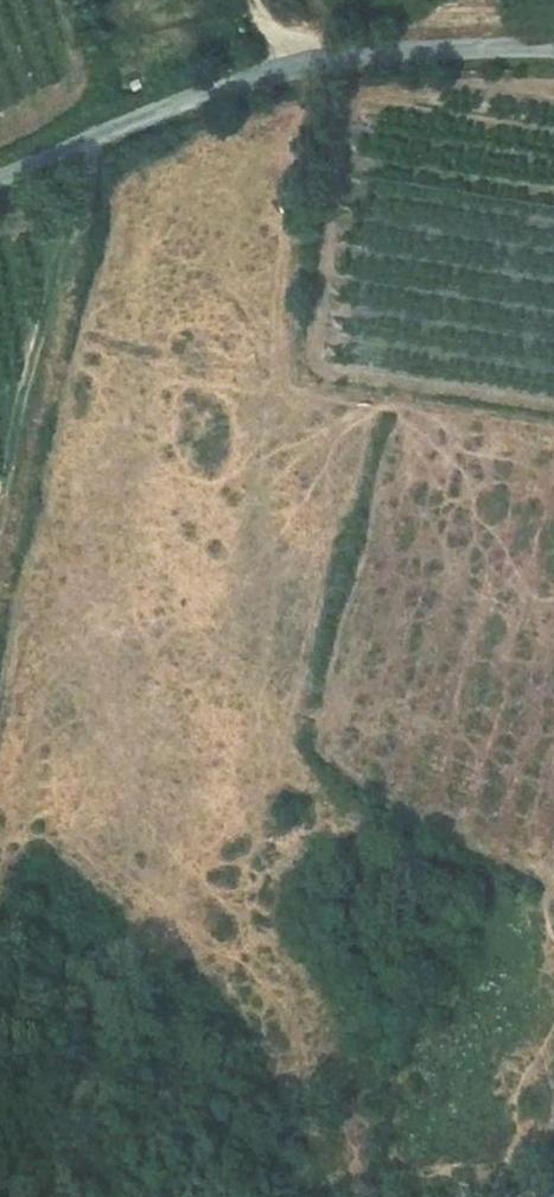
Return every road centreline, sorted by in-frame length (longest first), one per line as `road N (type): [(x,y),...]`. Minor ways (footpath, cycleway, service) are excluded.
road 1 (unclassified): [(0,178),(297,64),(553,55)]

